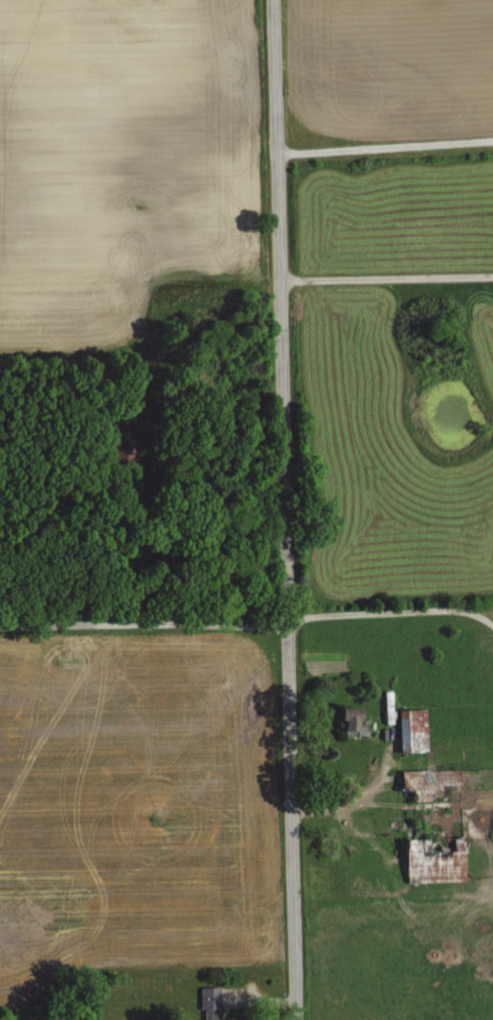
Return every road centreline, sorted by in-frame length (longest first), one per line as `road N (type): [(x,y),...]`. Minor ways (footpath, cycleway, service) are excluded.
road 1 (residential): [(296,1019),(271,0)]

